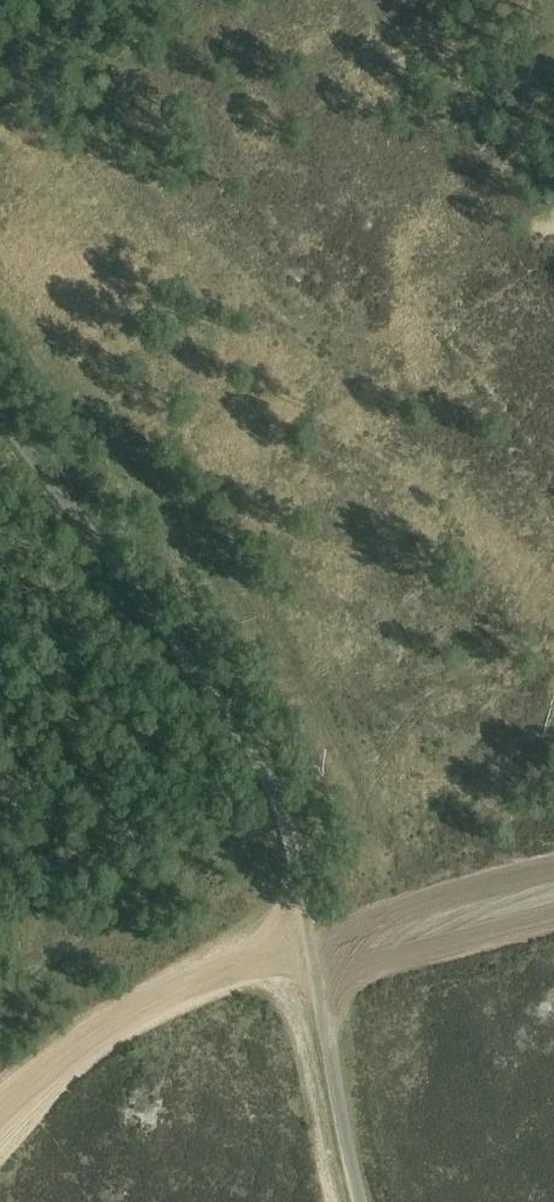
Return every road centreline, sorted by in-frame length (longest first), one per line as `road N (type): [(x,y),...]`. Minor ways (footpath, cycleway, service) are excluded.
road 1 (unclassified): [(369,1201),(283,809),(244,724),(0,404)]

